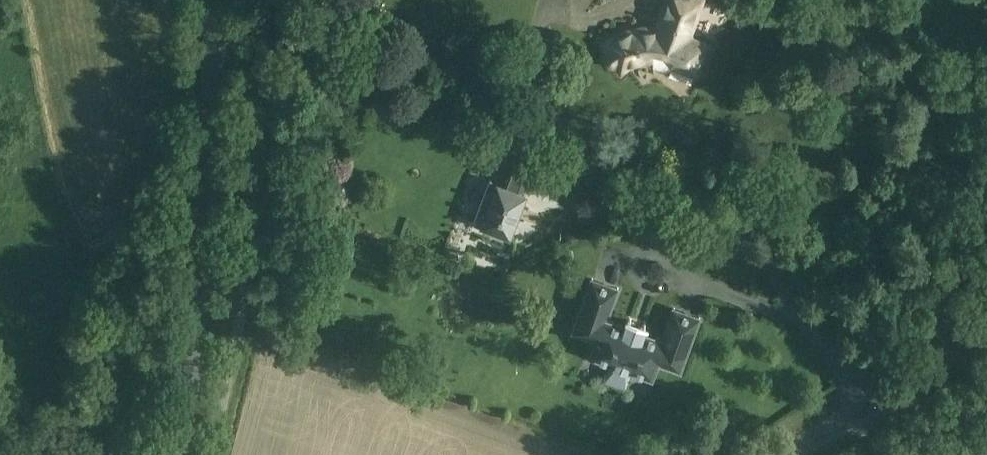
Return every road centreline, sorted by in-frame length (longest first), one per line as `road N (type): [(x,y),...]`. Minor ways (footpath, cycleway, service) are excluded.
road 1 (secondary): [(174,454),(195,349),(218,0)]
road 2 (track): [(533,0),(544,97),(561,121),(659,168),(744,239)]
road 3 (unclassified): [(789,454),(986,328)]

